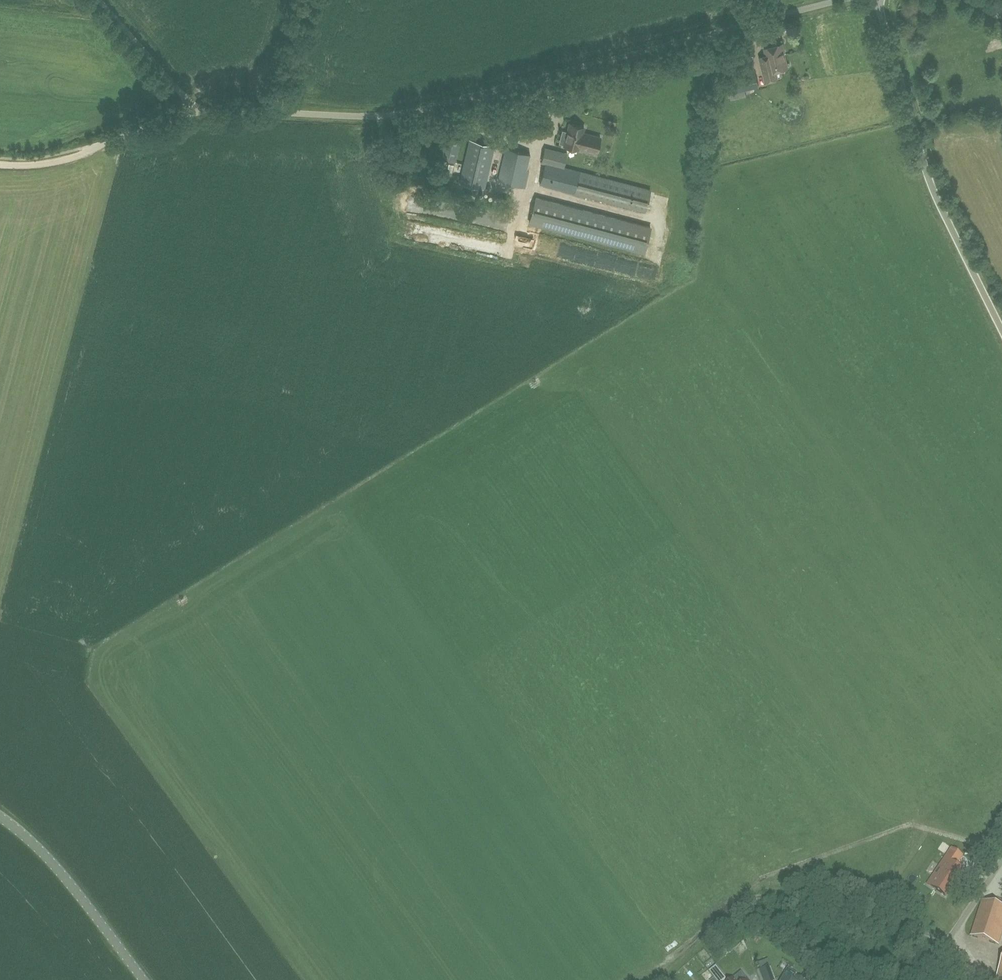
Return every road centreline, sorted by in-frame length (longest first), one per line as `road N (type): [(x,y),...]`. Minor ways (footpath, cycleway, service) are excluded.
road 1 (unclassified): [(840,0),(417,111),(279,112)]
road 2 (unclassified): [(1001,333),(930,184),(877,0)]
road 3 (unclassified): [(279,112),(193,106),(97,0)]
road 4 (unclassified): [(142,979),(55,862),(0,813)]
road 5 (unclassified): [(921,979),(1001,861)]

